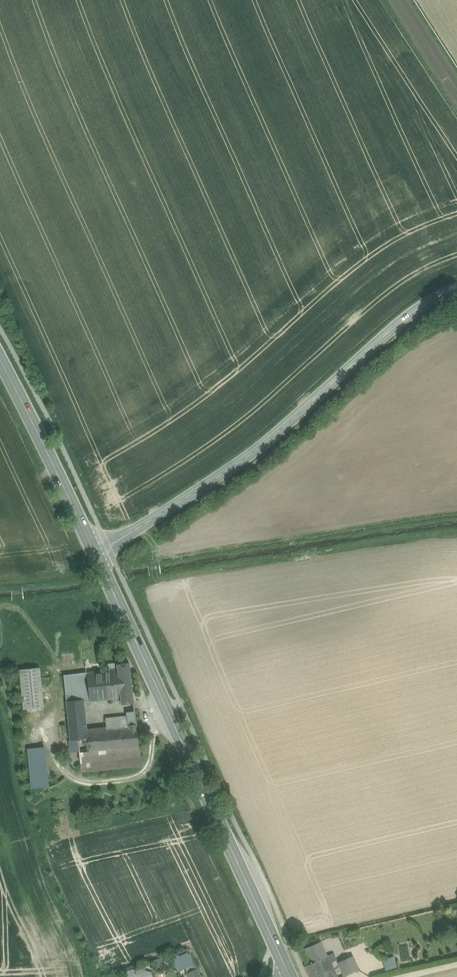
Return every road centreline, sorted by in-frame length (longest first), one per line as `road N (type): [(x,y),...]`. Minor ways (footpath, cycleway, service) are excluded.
road 1 (primary): [(98,554),(290,976)]
road 2 (tertiary): [(98,554),(237,464),(416,309),(456,289)]
road 3 (primary): [(0,359),(98,554)]

